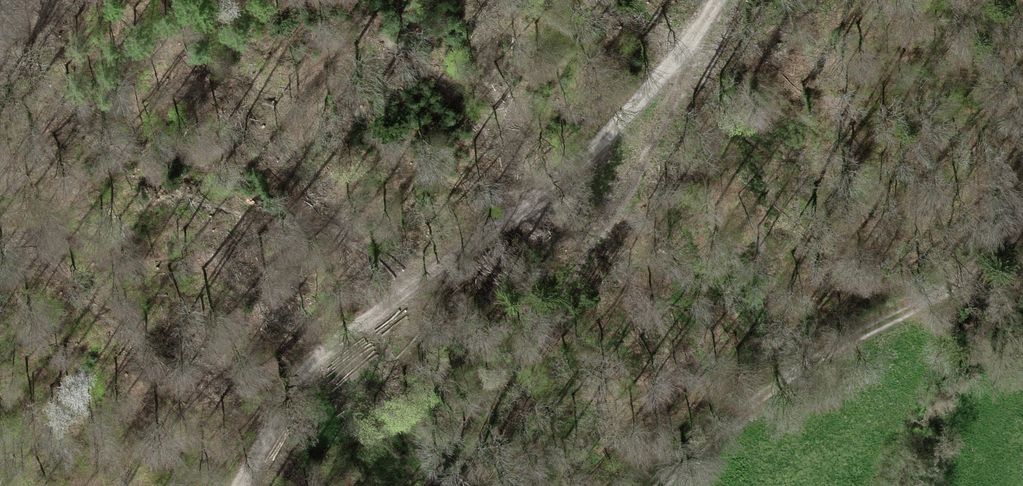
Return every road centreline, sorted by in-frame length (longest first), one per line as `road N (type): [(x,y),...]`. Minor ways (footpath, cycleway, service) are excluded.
road 1 (track): [(255,485),(305,370),(527,211),(703,39),(724,0)]
road 2 (track): [(703,39),(654,142),(417,485)]
road 3 (track): [(659,485),(770,387),(951,284),(1022,221)]

